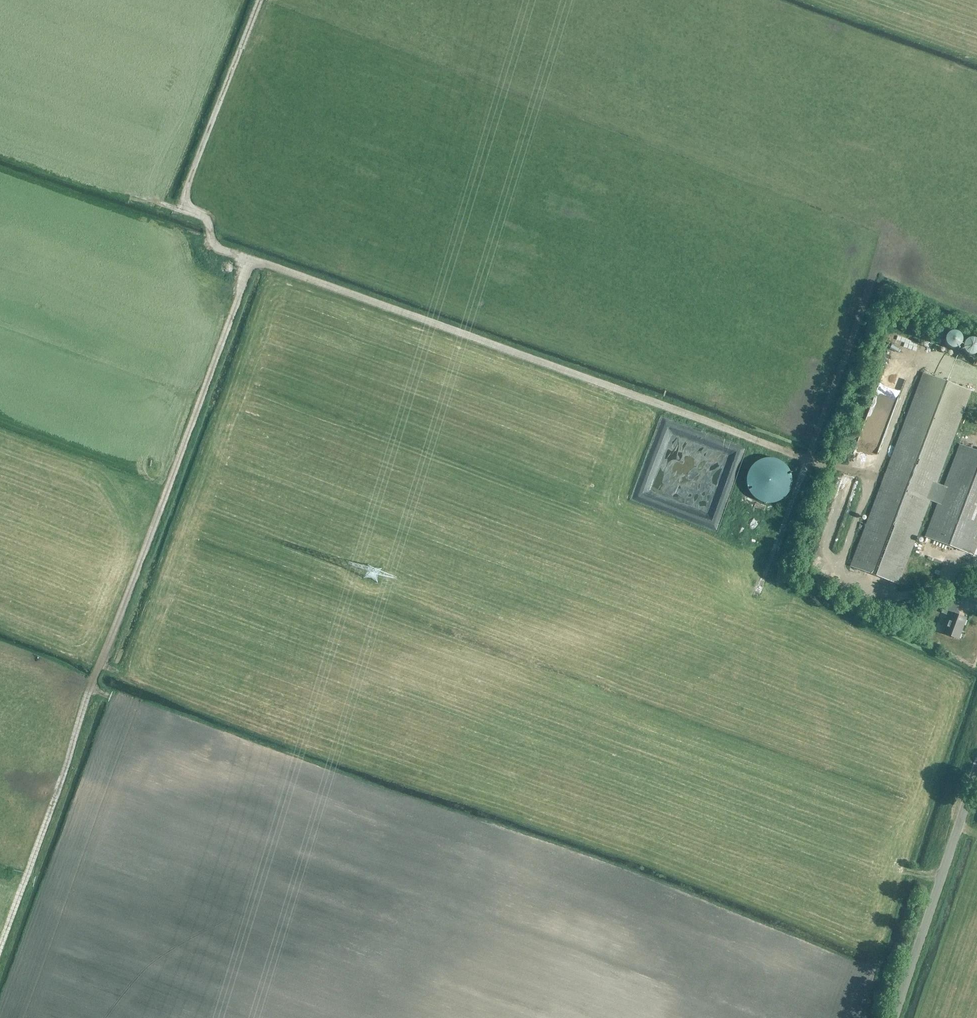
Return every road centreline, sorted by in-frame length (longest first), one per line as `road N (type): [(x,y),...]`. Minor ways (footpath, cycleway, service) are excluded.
road 1 (unclassified): [(894,1017),(976,774)]

